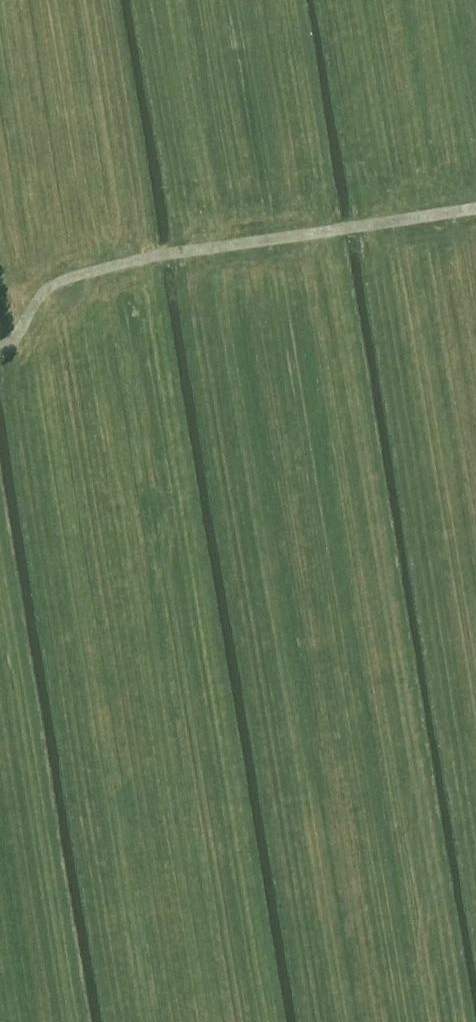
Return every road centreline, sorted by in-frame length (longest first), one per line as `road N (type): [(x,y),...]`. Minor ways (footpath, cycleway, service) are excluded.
road 1 (track): [(0,348),(49,289),(136,261),(475,209)]

